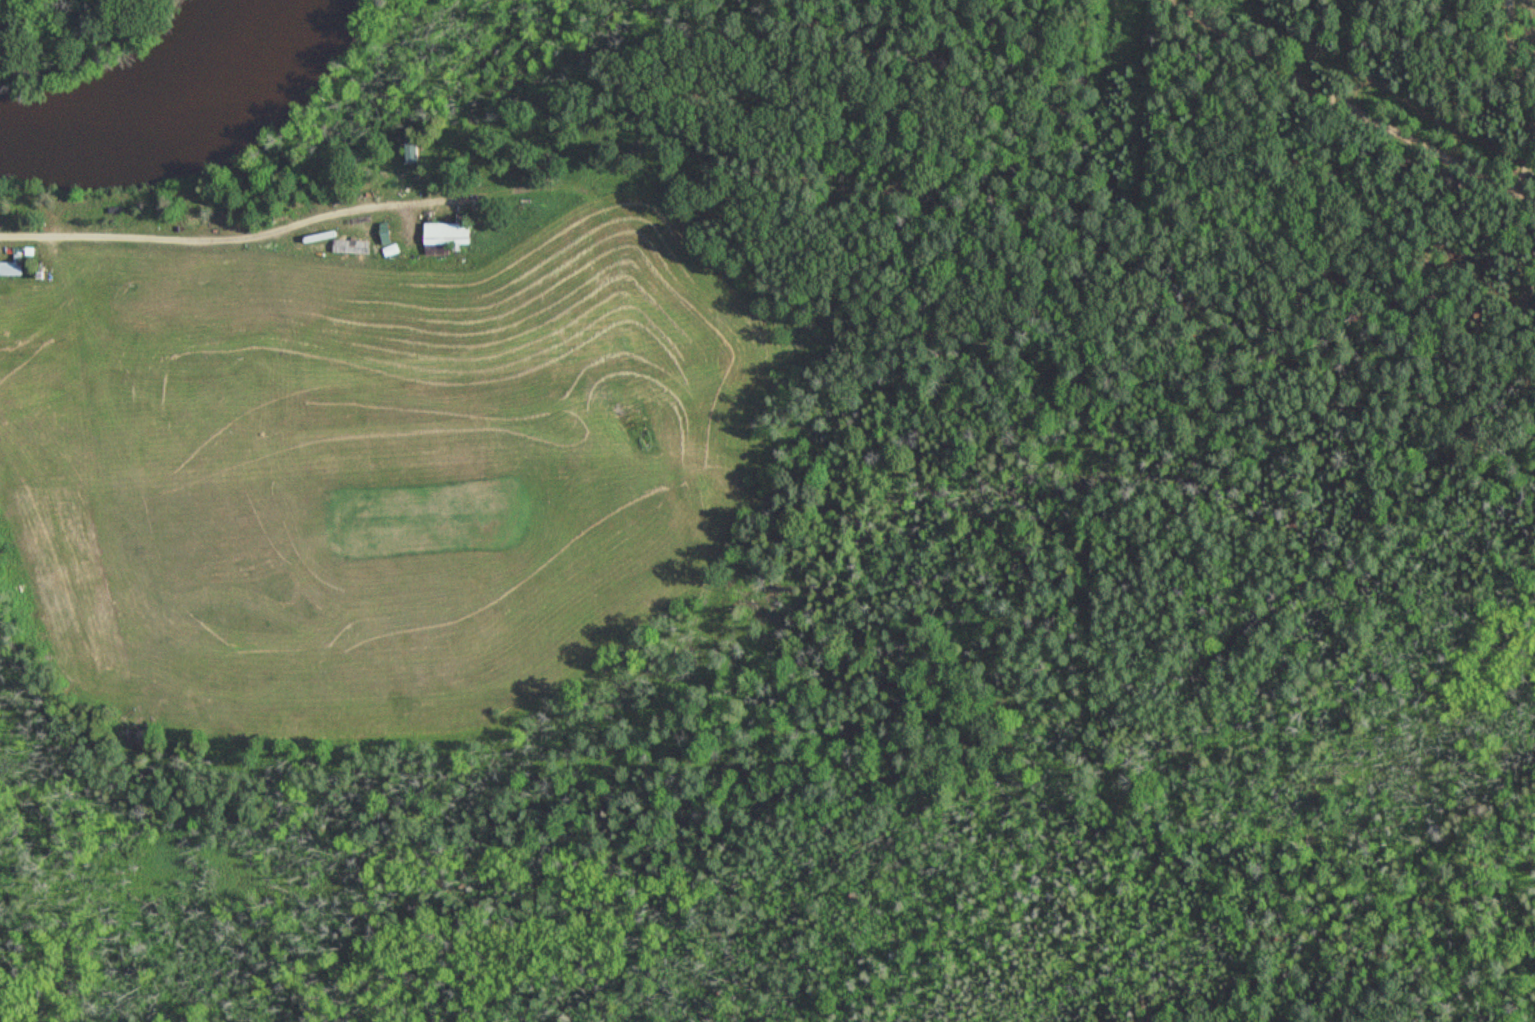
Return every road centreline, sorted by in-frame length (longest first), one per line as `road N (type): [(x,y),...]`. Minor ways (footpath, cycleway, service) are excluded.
road 1 (residential): [(1534,203),(1456,182),(1121,28),(1087,0)]
road 2 (residential): [(0,233),(242,236),(366,203),(426,199)]

